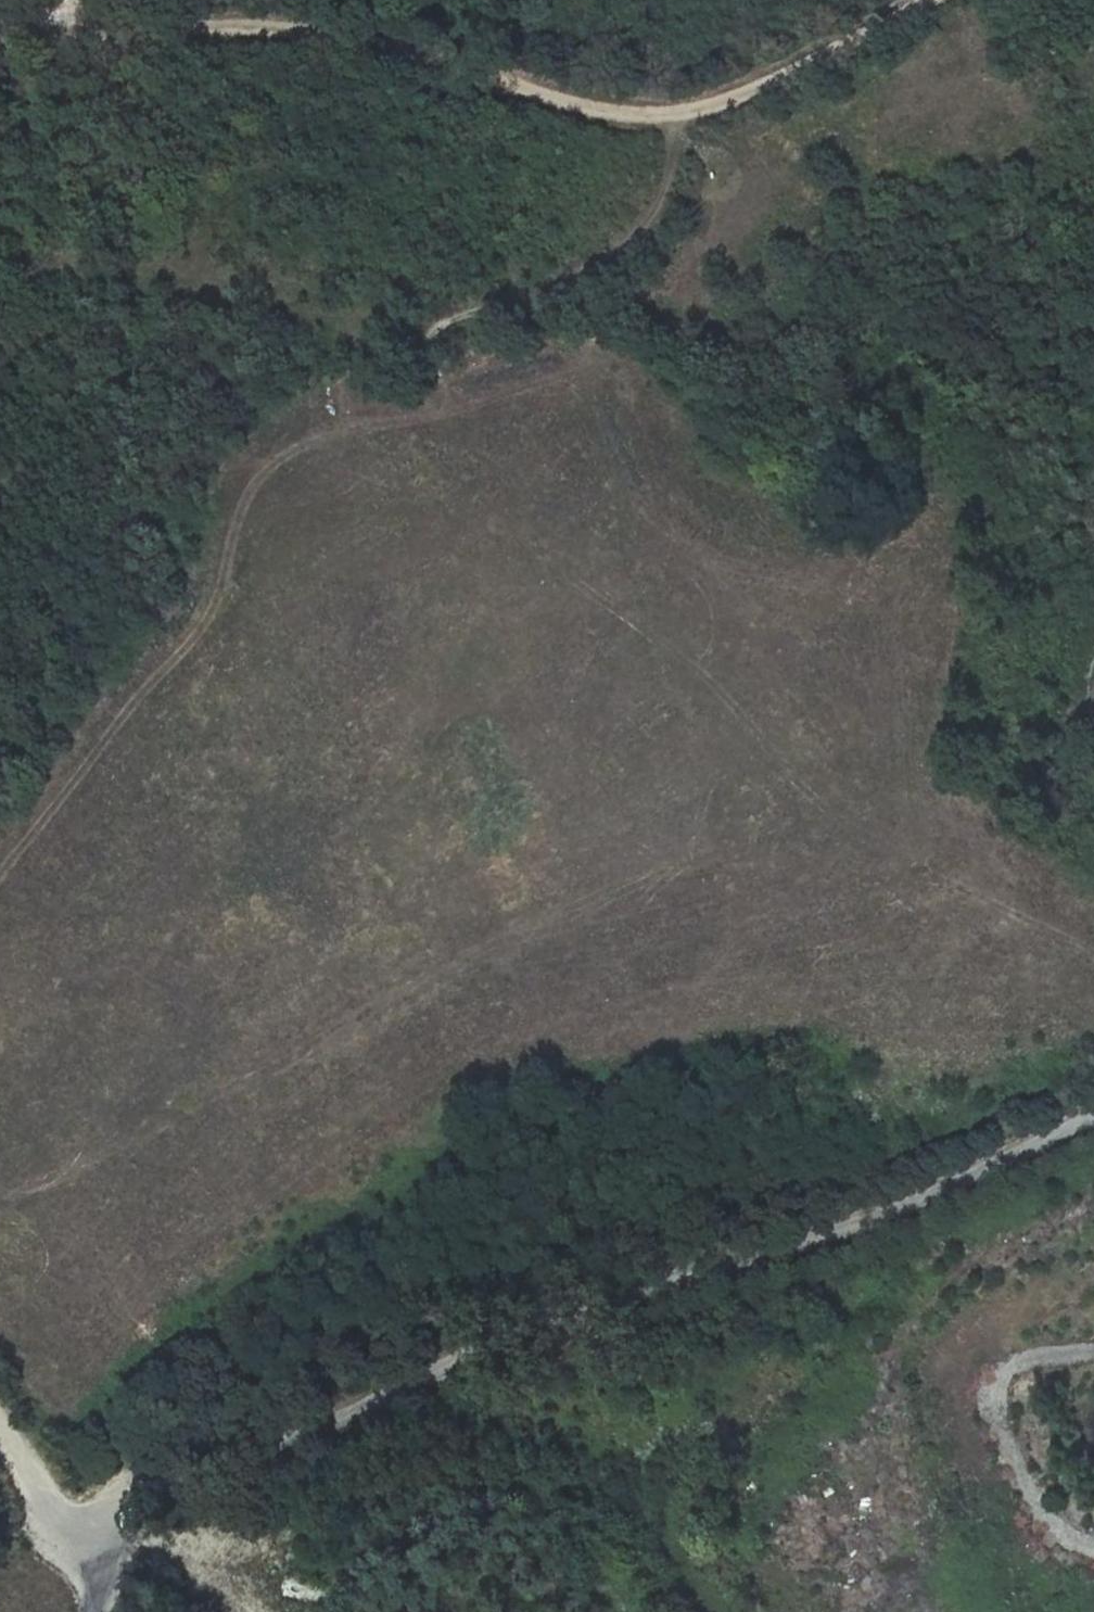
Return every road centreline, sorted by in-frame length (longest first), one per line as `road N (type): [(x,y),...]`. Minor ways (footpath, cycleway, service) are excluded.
road 1 (track): [(88,1590),(154,1486),(287,1451),(1093,1125)]
road 2 (track): [(66,19),(190,31),(266,26),(427,57),(474,78),(617,111),(682,113),(741,94),(924,0)]
road 3 (track): [(0,1441),(88,1590)]

